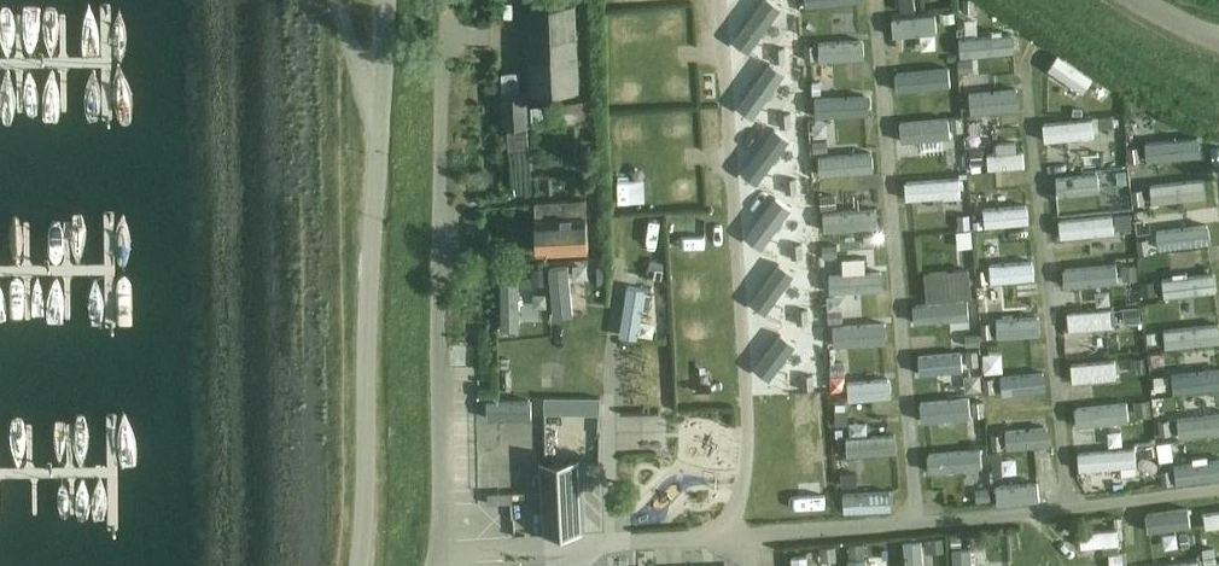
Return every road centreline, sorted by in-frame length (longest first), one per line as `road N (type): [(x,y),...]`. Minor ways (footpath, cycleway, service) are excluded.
road 1 (unclassified): [(441,565),(444,66),(458,39),(494,35)]
road 2 (unclassified): [(359,565),(384,0)]

